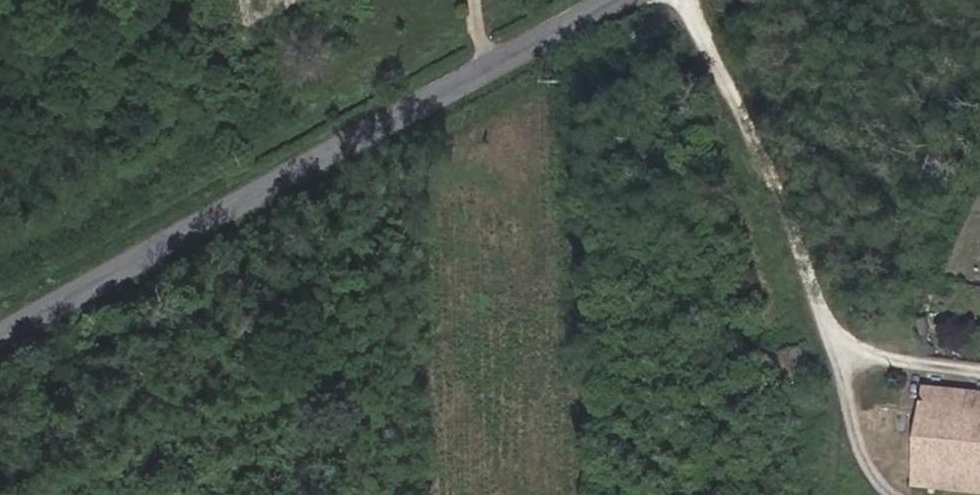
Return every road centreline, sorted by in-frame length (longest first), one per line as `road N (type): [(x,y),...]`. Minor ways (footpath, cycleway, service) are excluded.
road 1 (tertiary): [(0,321),(620,0)]

